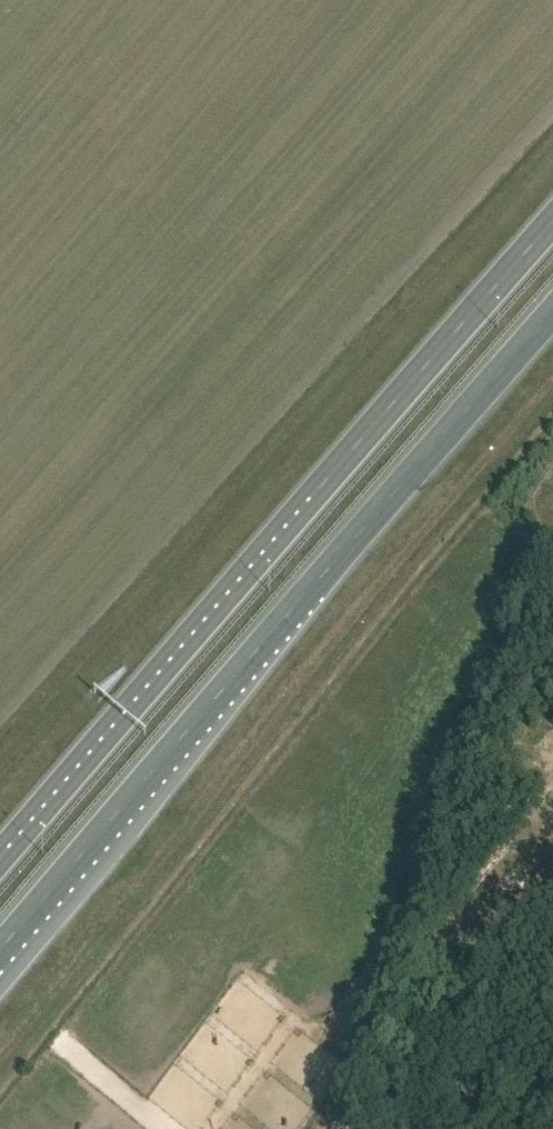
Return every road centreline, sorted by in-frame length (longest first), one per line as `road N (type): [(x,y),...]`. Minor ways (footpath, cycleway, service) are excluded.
road 1 (trunk): [(552,222),(0,868)]
road 2 (trunk): [(0,949),(552,313)]

